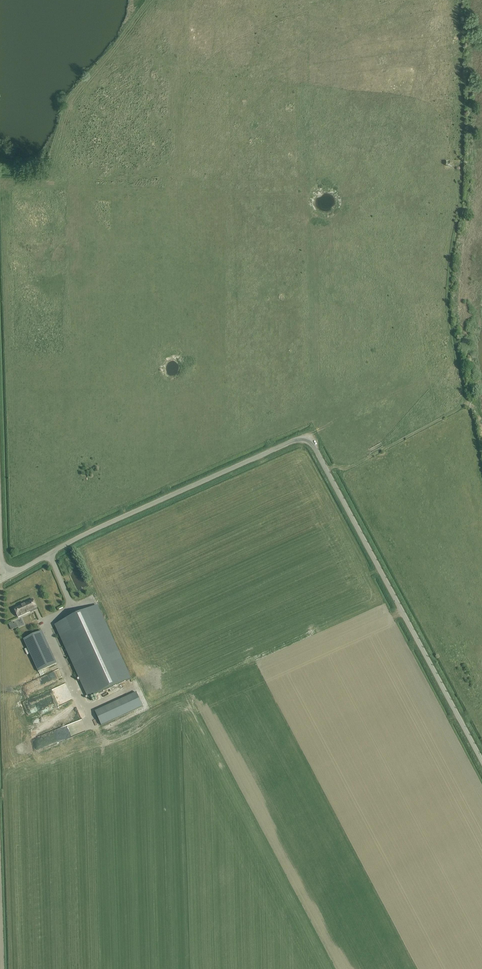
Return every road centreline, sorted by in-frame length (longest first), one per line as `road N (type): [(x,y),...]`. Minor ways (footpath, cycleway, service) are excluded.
road 1 (unclassified): [(481,761),(309,440),(177,492),(7,577)]

